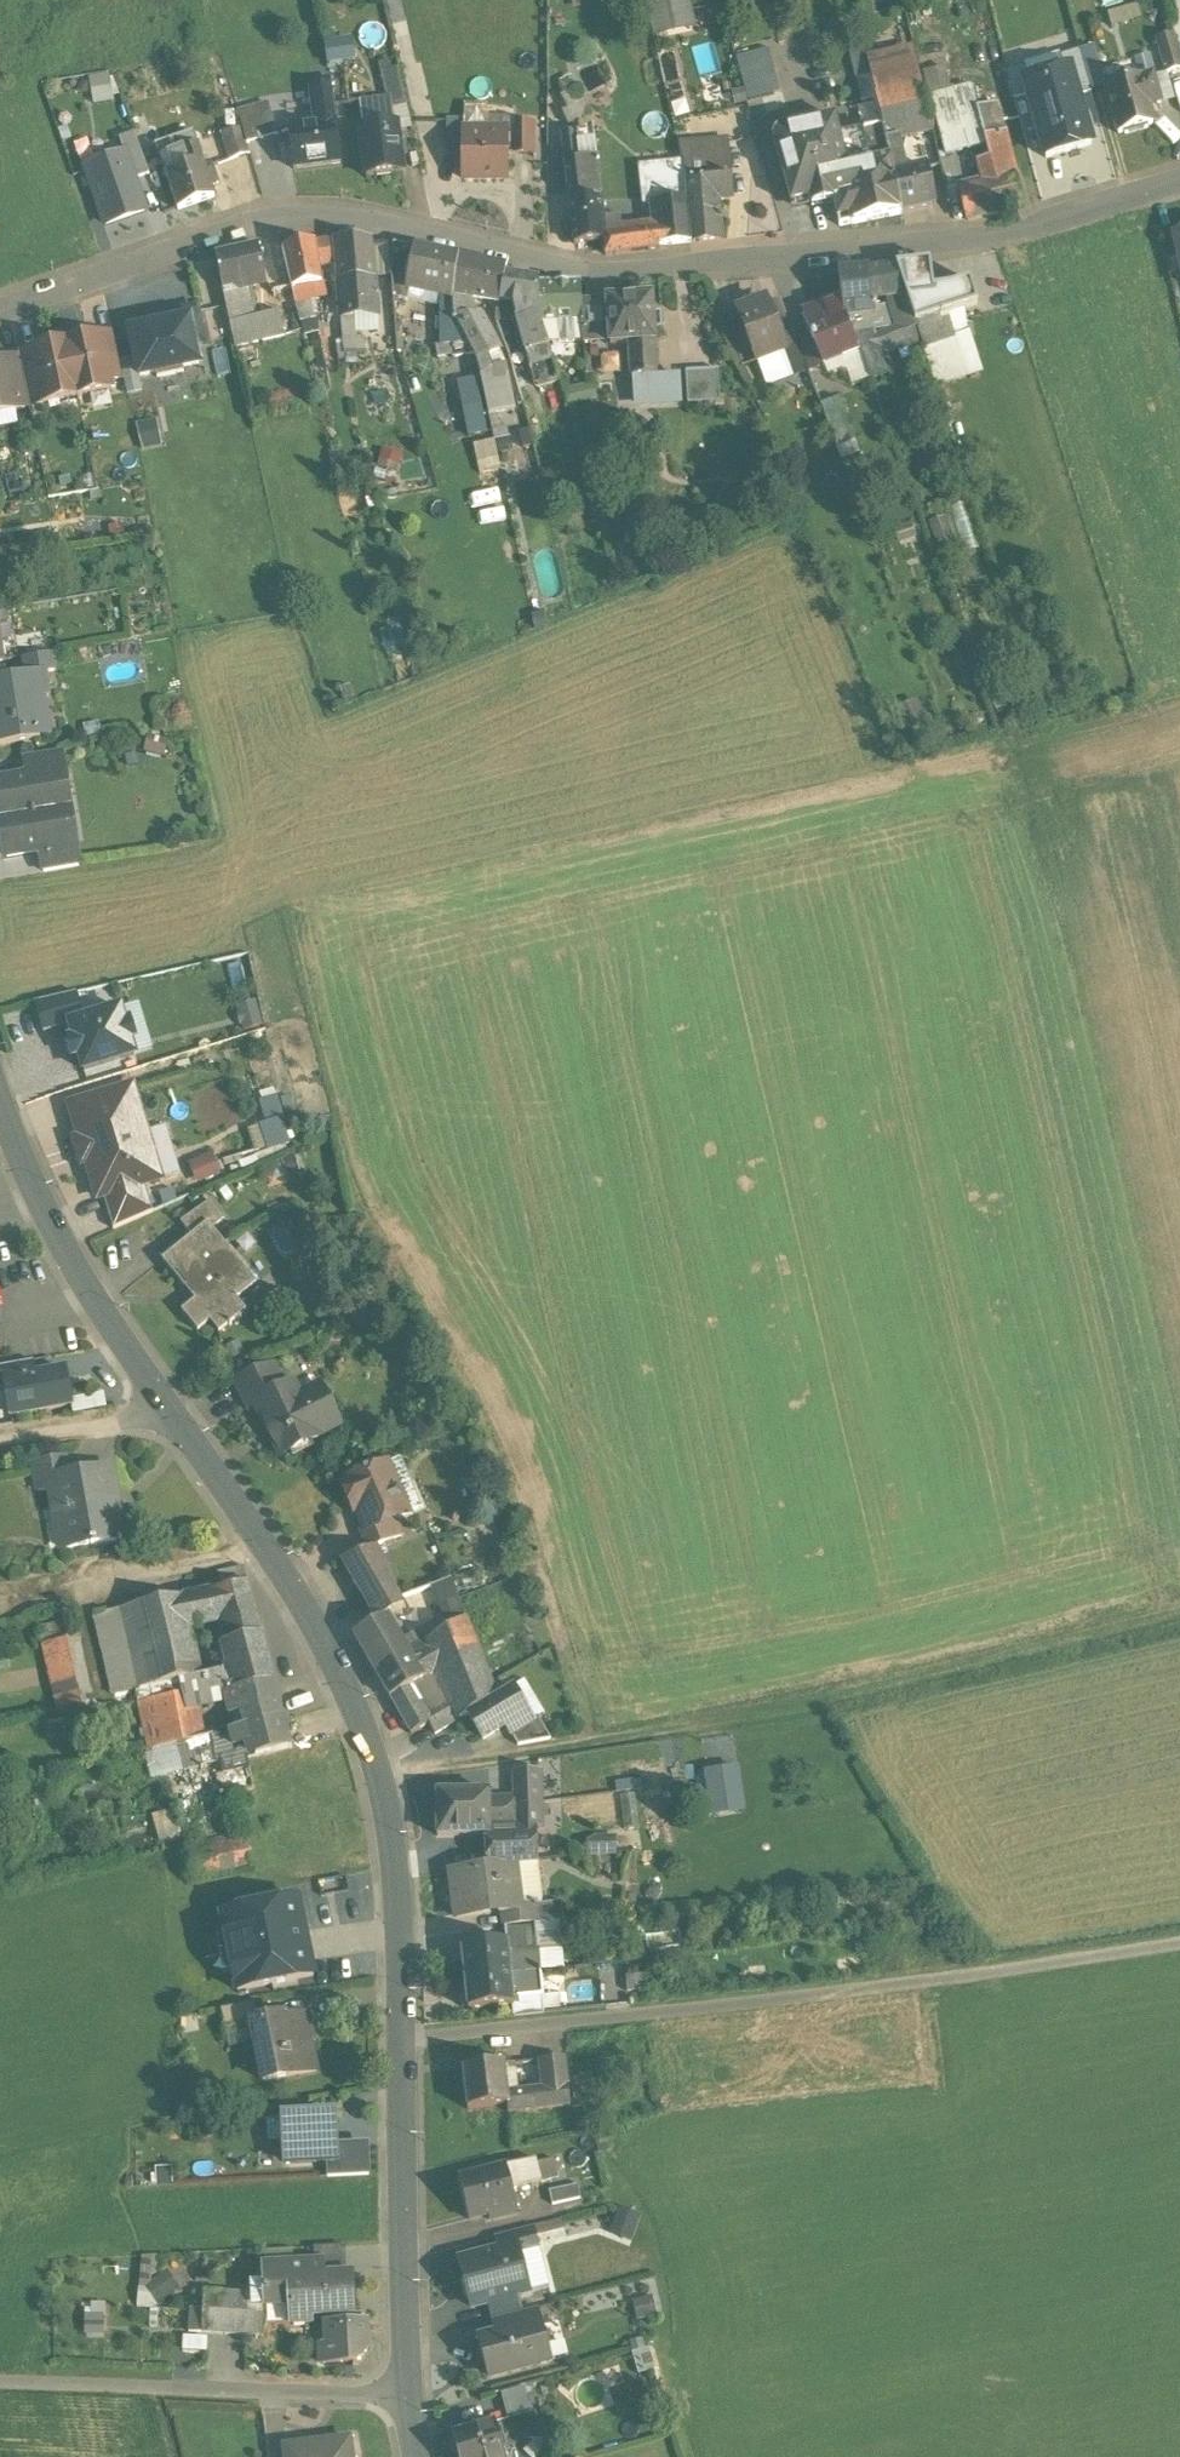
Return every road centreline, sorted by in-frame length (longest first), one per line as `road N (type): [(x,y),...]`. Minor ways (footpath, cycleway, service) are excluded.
road 1 (tertiary): [(421,2456),(409,2401),(402,1934),(383,1777),(330,1653),(258,1531),(99,1299),(0,1111)]
road 2 (residential): [(0,310),(278,224),(345,221),(600,272),(843,257),(988,237),(1179,180)]
road 3 (track): [(1179,1623),(723,1727),(599,1746)]
road 4 (track): [(1179,1951),(656,2017)]
road 5 (track): [(409,2401),(0,2386)]
road 6 (track): [(0,1441),(172,1411)]

